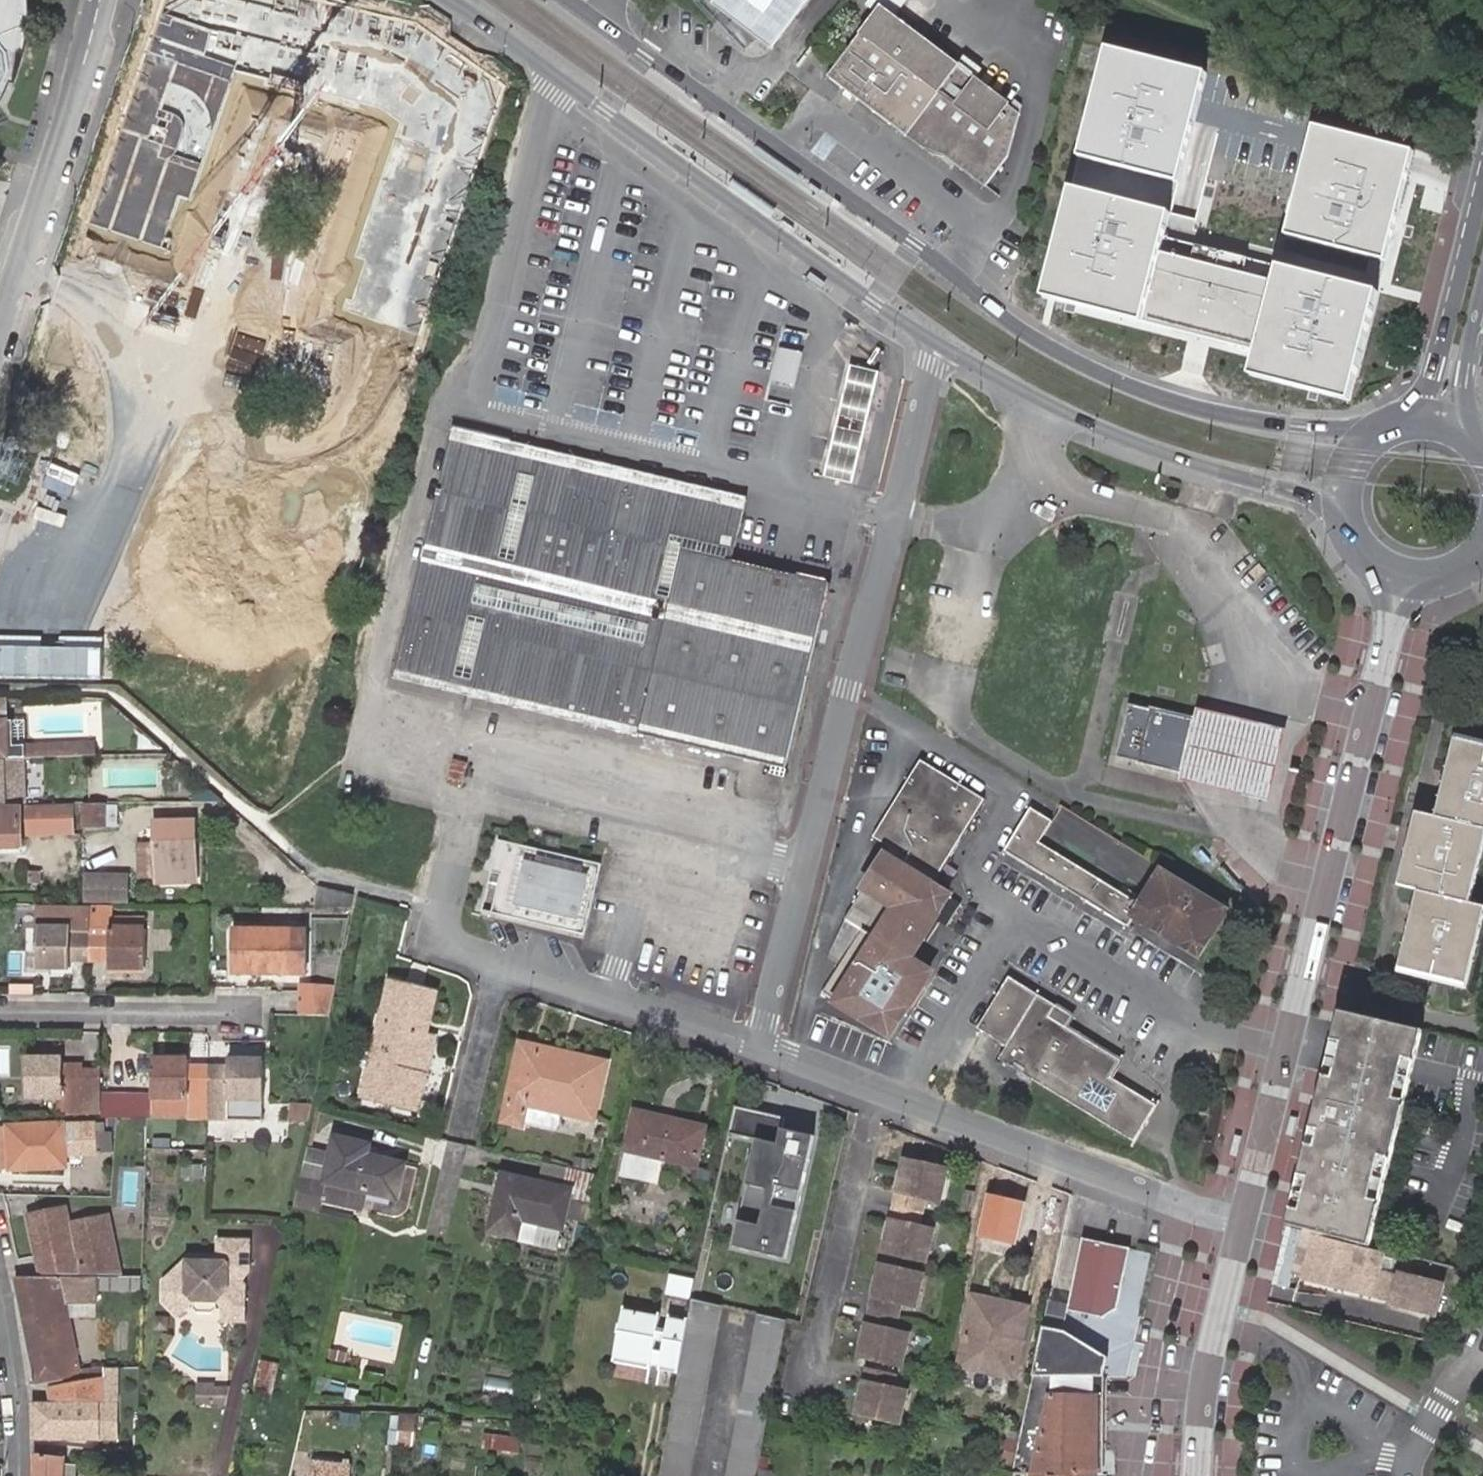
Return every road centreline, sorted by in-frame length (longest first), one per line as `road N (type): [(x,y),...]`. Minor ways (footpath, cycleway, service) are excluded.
road 1 (tertiary): [(1383,428),(1229,417),(1084,364),(1020,327),(919,242),(576,0)]
road 2 (residential): [(760,1046),(940,345)]
road 3 (secondary): [(1405,576),(1243,1223)]
road 4 (tertiary): [(454,0),(940,345)]
road 5 (residential): [(1243,1223),(760,1046)]
road 6 (residential): [(760,1046),(503,966),(459,1145)]
road 7 (tertiary): [(940,345),(1143,446),(1322,503),(1349,527)]
road 8 (residential): [(0,323),(101,0)]
road 9 (secondary): [(1482,182),(1438,365),(1397,421)]
road 10 (secondary): [(1243,1223),(1206,1387),(1199,1475)]
road 11 (residential): [(0,1017),(245,1017)]
road 12 (residential): [(0,1303),(23,1475)]
road 13 (secondary): [(1482,440),(1465,406),(1482,301)]

